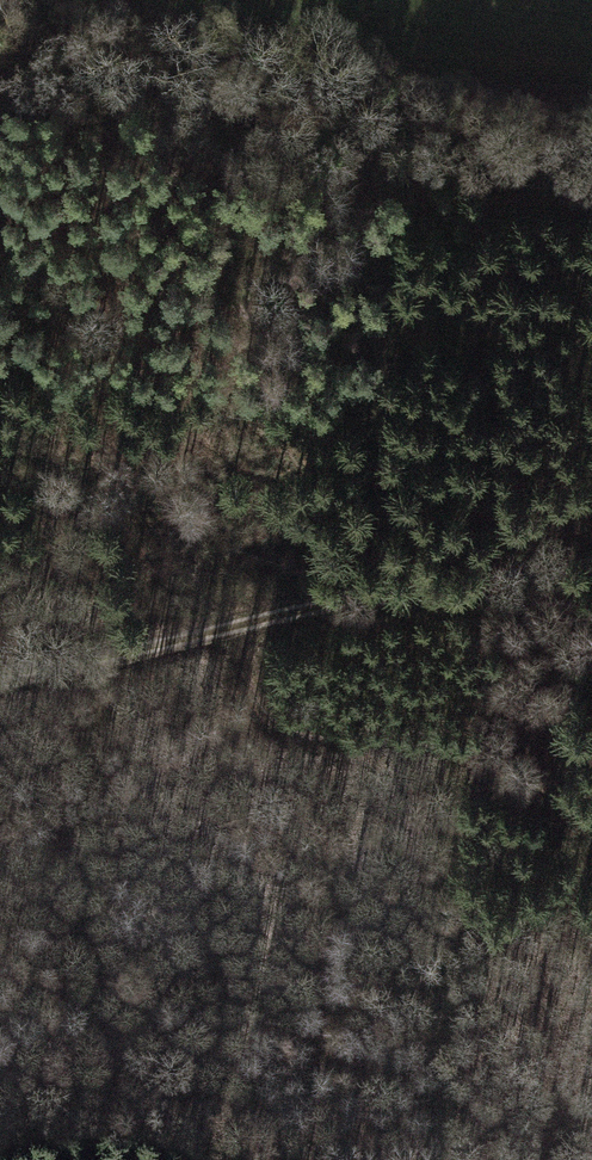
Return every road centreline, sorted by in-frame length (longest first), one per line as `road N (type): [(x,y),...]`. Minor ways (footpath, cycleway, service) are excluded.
road 1 (track): [(0,60),(422,158),(591,184)]
road 2 (track): [(591,804),(406,733),(294,730),(262,705),(244,621)]
road 3 (track): [(244,621),(591,568)]
road 4 (track): [(0,665),(113,654),(244,621)]

